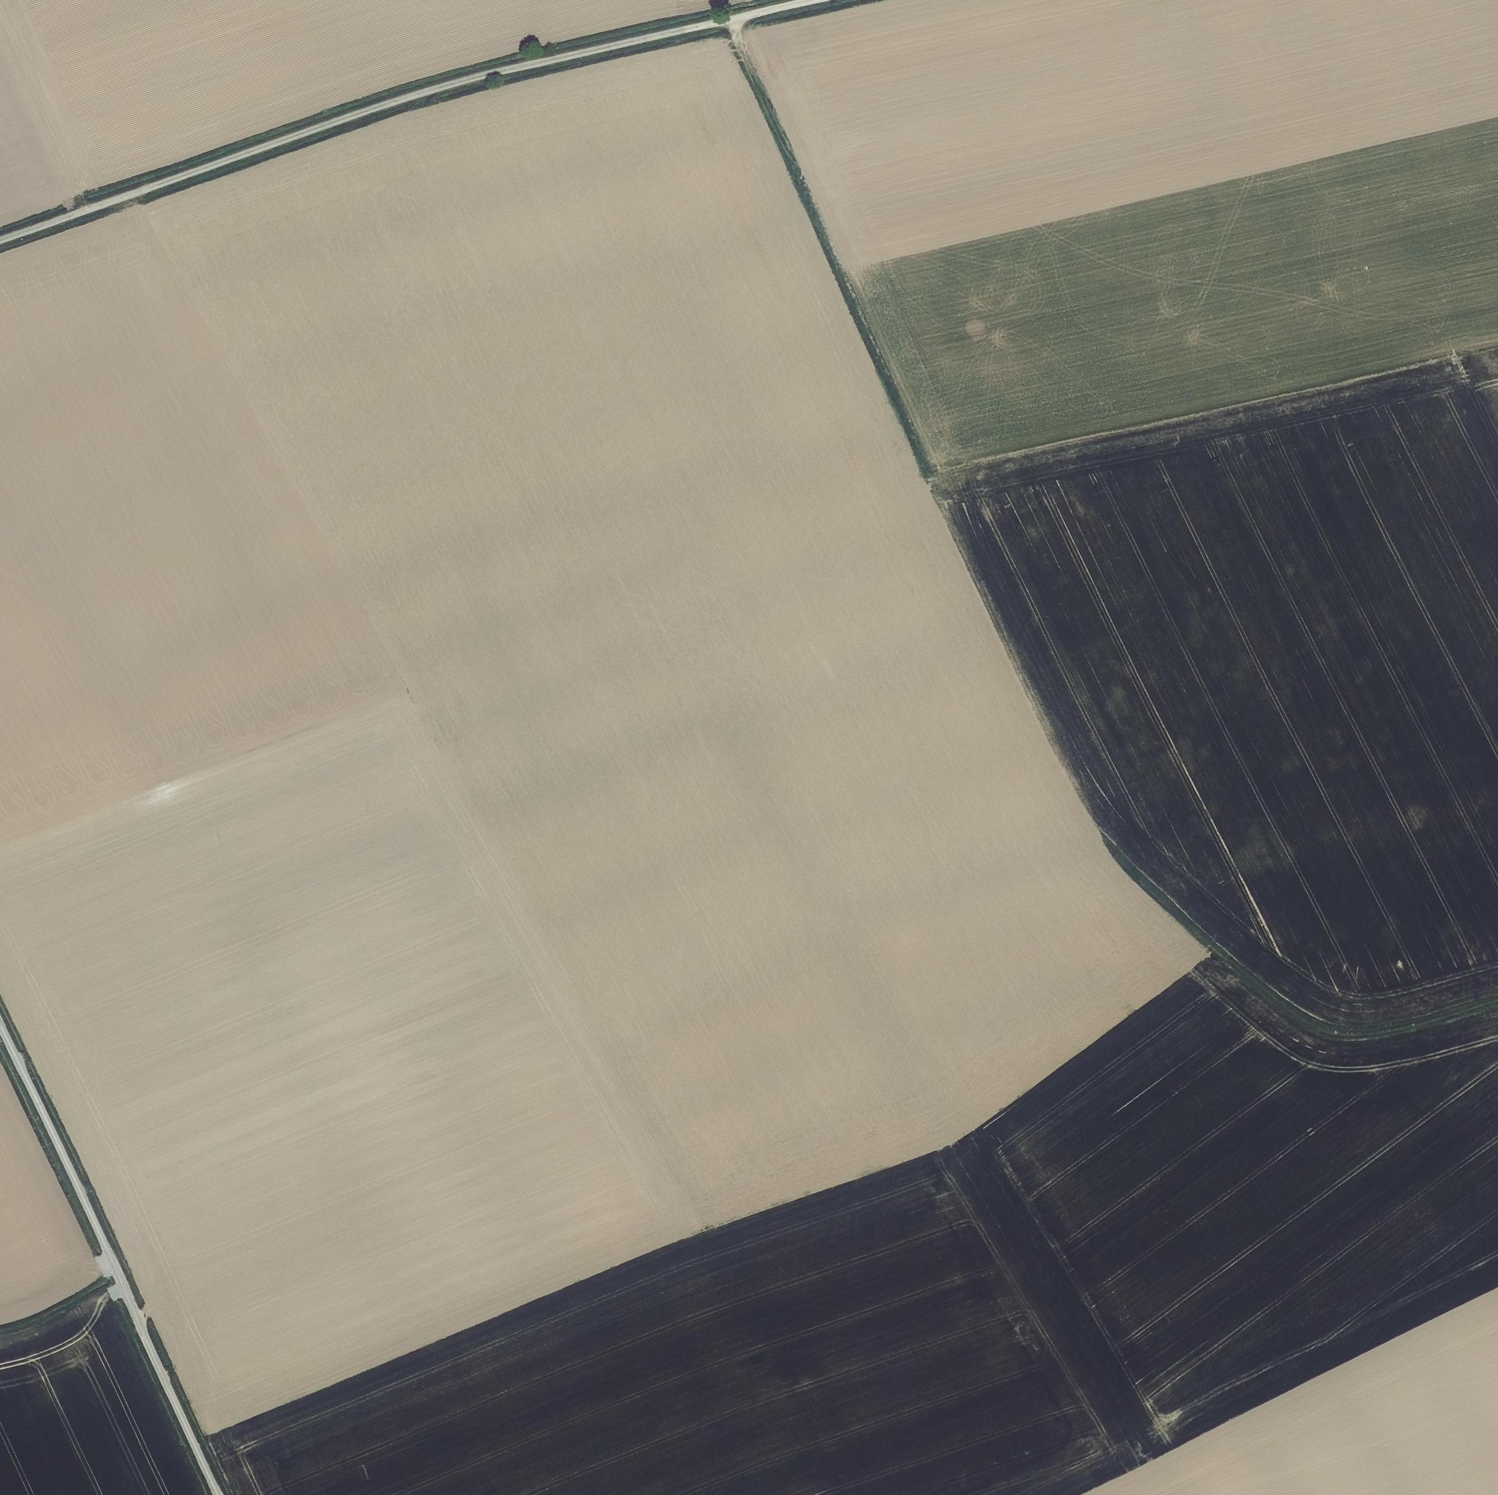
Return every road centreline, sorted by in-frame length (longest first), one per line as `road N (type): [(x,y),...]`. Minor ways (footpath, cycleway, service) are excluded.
road 1 (unclassified): [(0,241),(438,88),(821,0)]
road 2 (unclassified): [(0,1025),(218,1494)]

